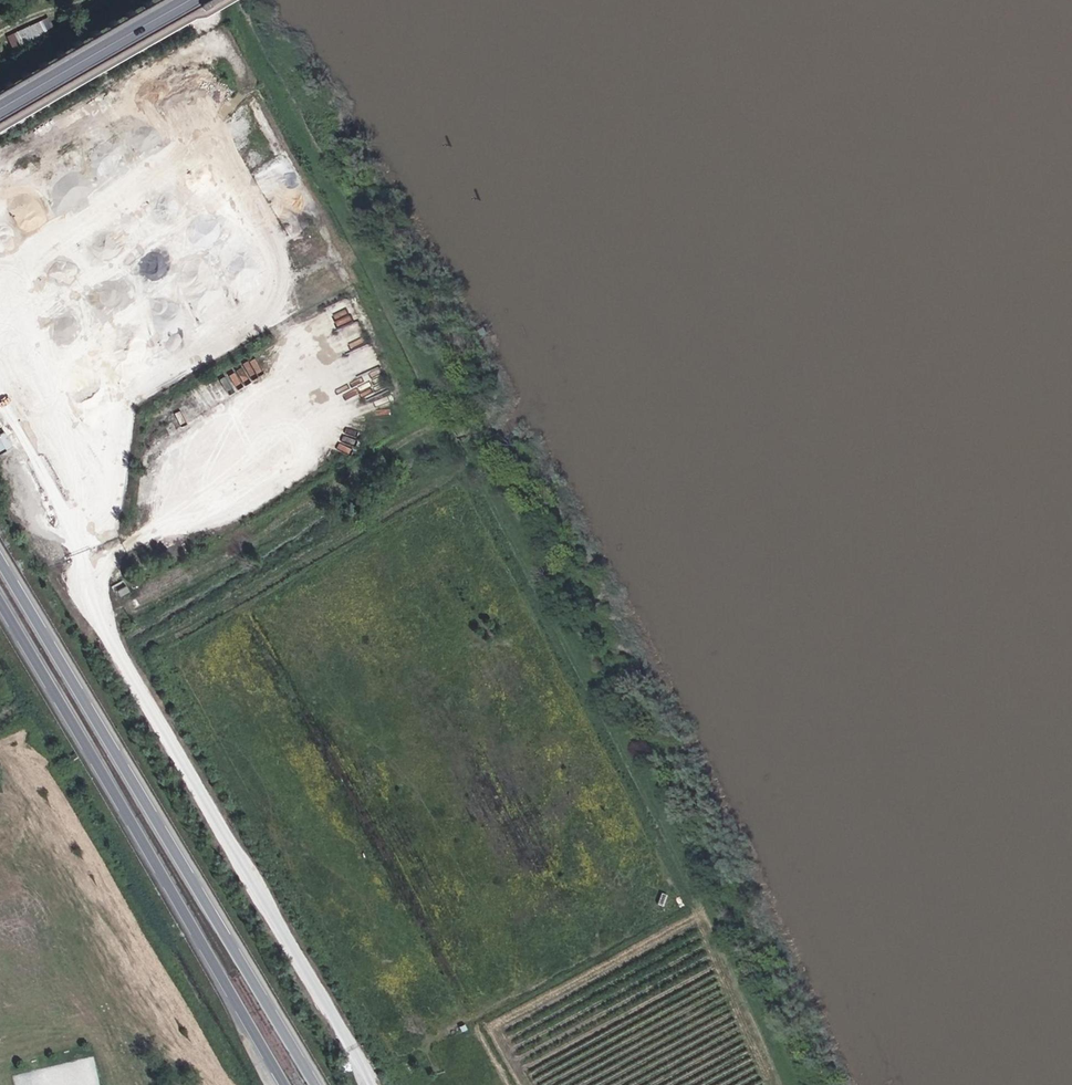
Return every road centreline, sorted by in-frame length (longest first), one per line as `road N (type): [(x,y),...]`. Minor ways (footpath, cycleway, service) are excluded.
road 1 (secondary): [(316,1084),(0,560)]
road 2 (secondary): [(0,598),(292,1084)]
road 3 (secondary): [(0,104),(176,0)]

